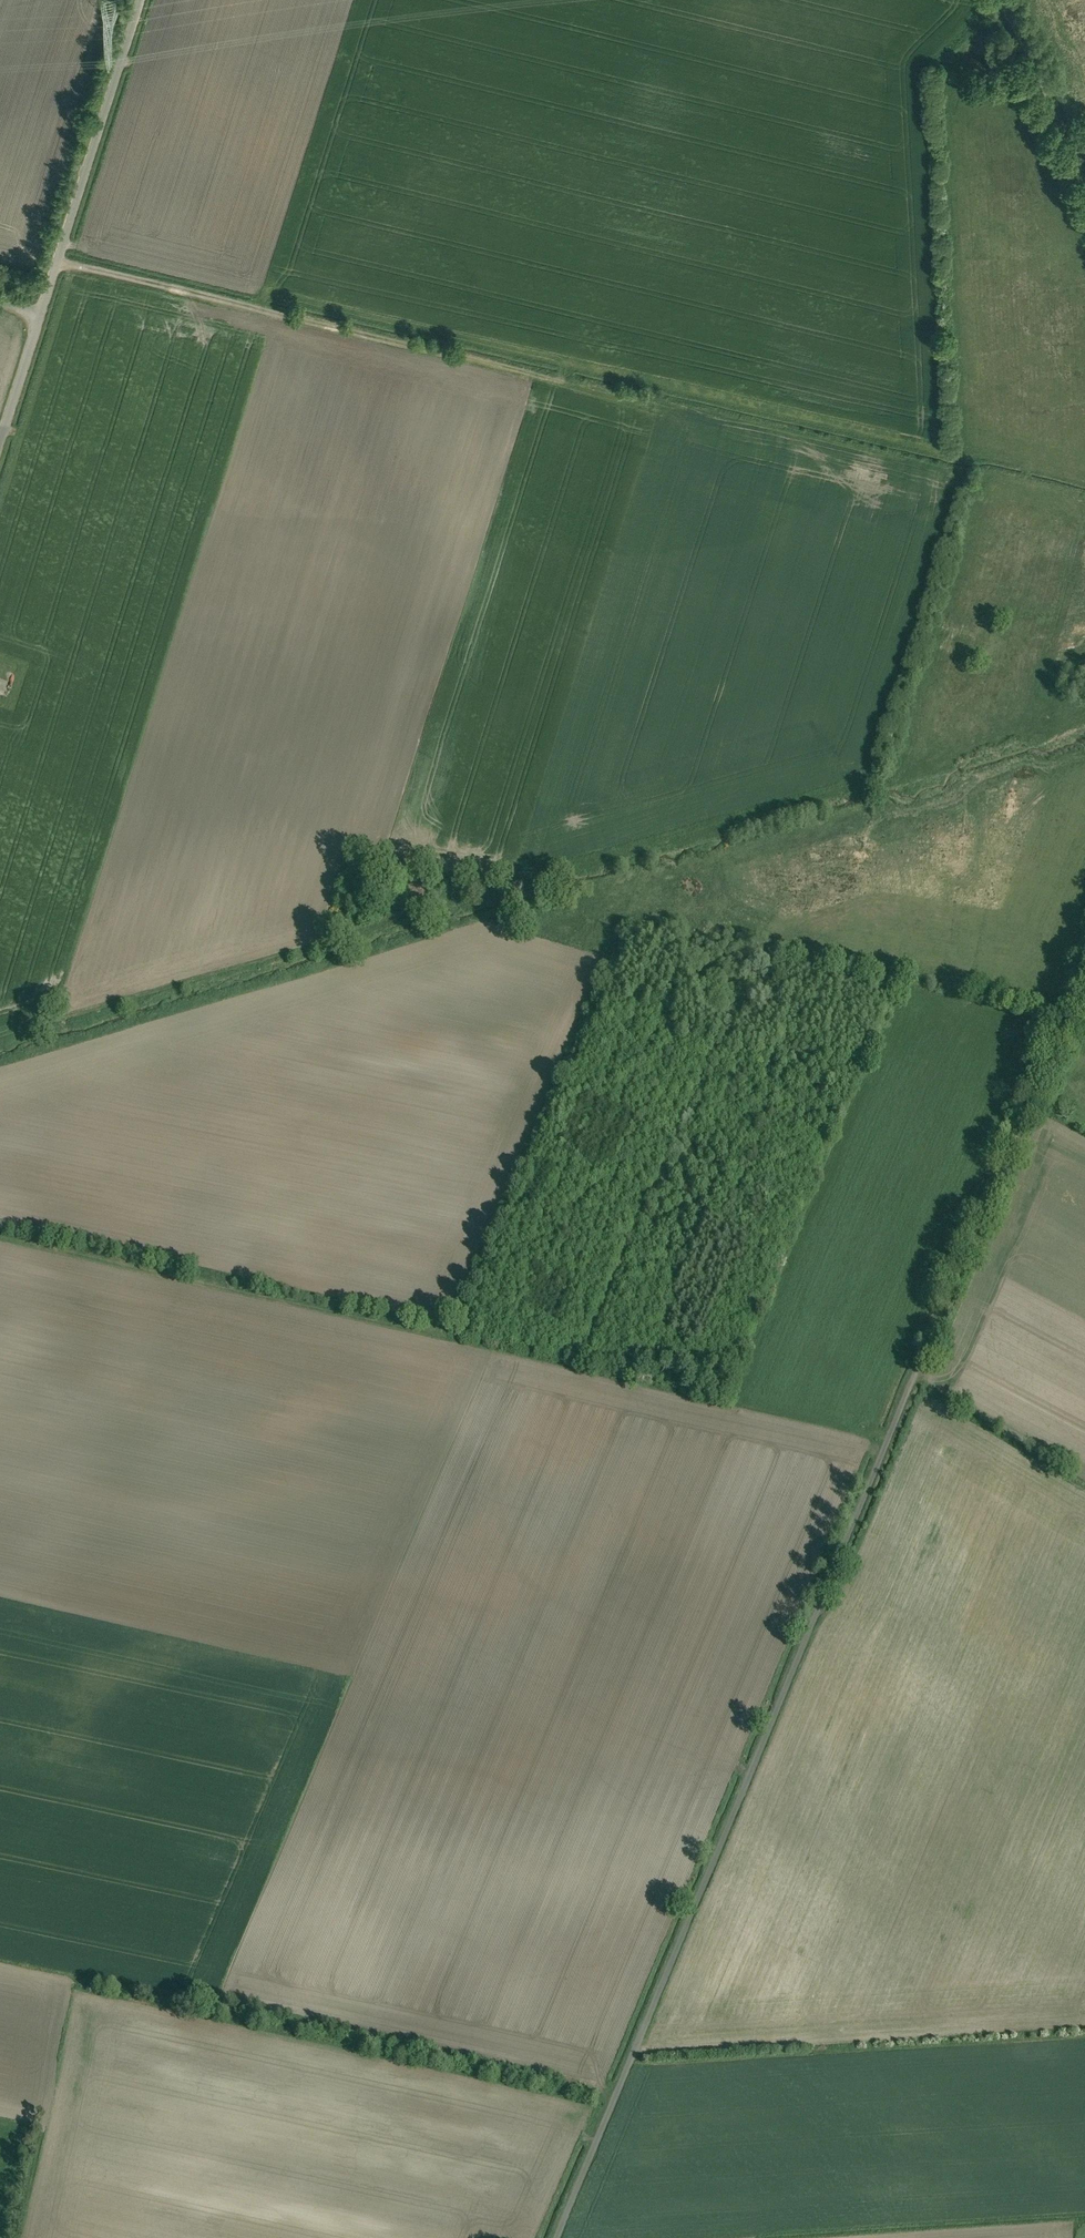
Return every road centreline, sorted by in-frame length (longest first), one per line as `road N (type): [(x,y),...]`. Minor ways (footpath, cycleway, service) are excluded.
road 1 (track): [(1084,967),(556,2237)]
road 2 (track): [(58,262),(661,405)]
road 3 (track): [(0,1035),(333,943),(493,885)]
road 4 (unclassified): [(0,444),(141,0)]
road 5 (track): [(0,1236),(434,1333)]
road 6 (track): [(1084,165),(1005,0)]

